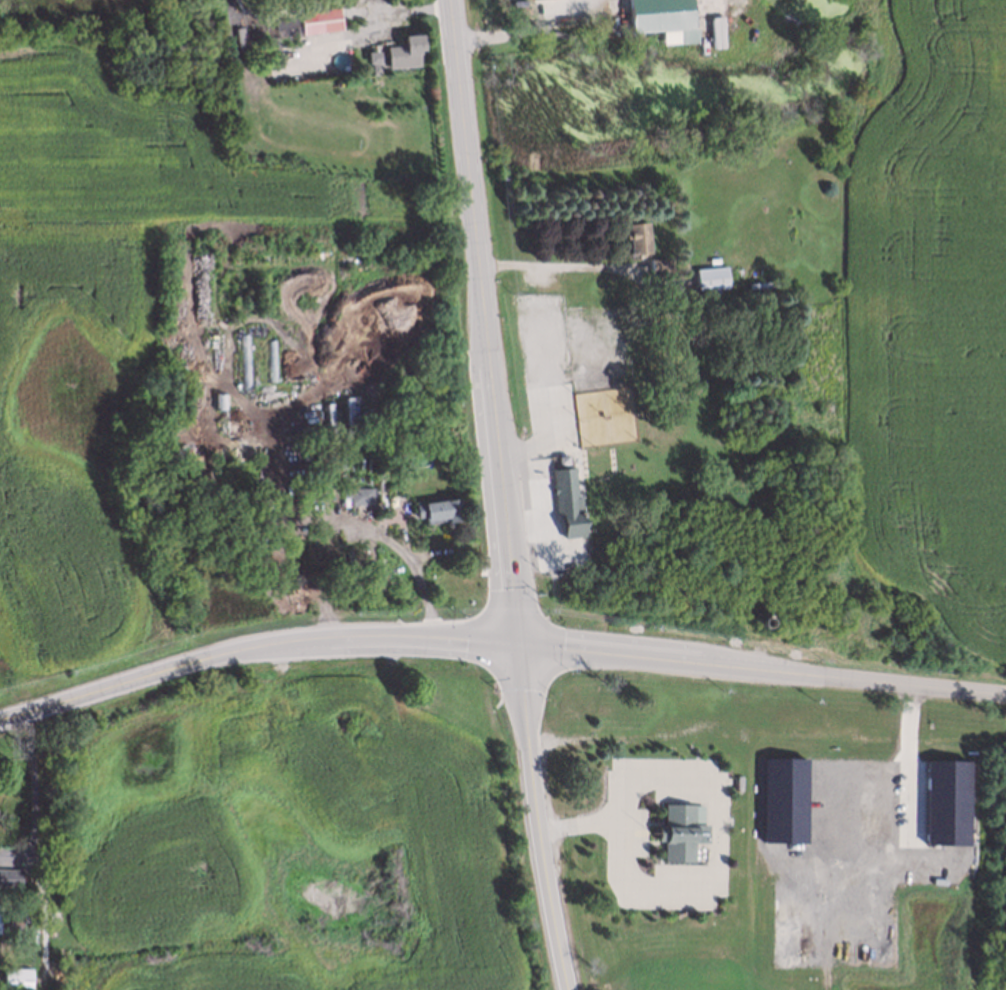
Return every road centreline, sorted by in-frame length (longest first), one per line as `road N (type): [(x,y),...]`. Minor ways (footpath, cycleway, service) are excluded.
road 1 (primary): [(481,292),(518,647)]
road 2 (tertiary): [(518,647),(811,677)]
road 3 (primary): [(447,0),(481,292)]
road 4 (tertiary): [(235,652),(369,638),(518,647)]
road 5 (tertiary): [(0,719),(235,652)]
road 6 (tertiary): [(811,677),(1005,696)]
road 7 (primary): [(536,810),(568,989)]
road 8 (primary): [(518,647),(536,810)]

